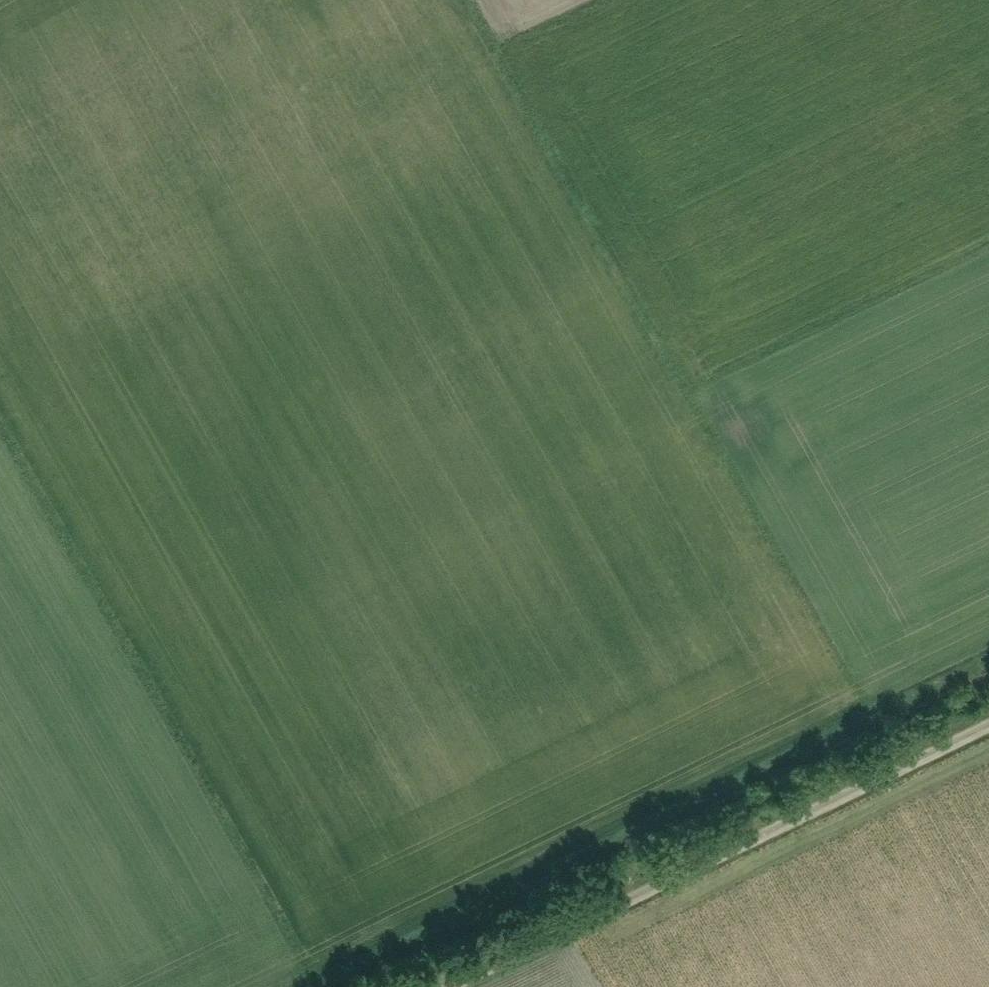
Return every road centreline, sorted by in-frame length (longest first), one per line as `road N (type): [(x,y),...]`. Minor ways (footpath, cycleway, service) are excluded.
road 1 (residential): [(446,986),(988,728)]

